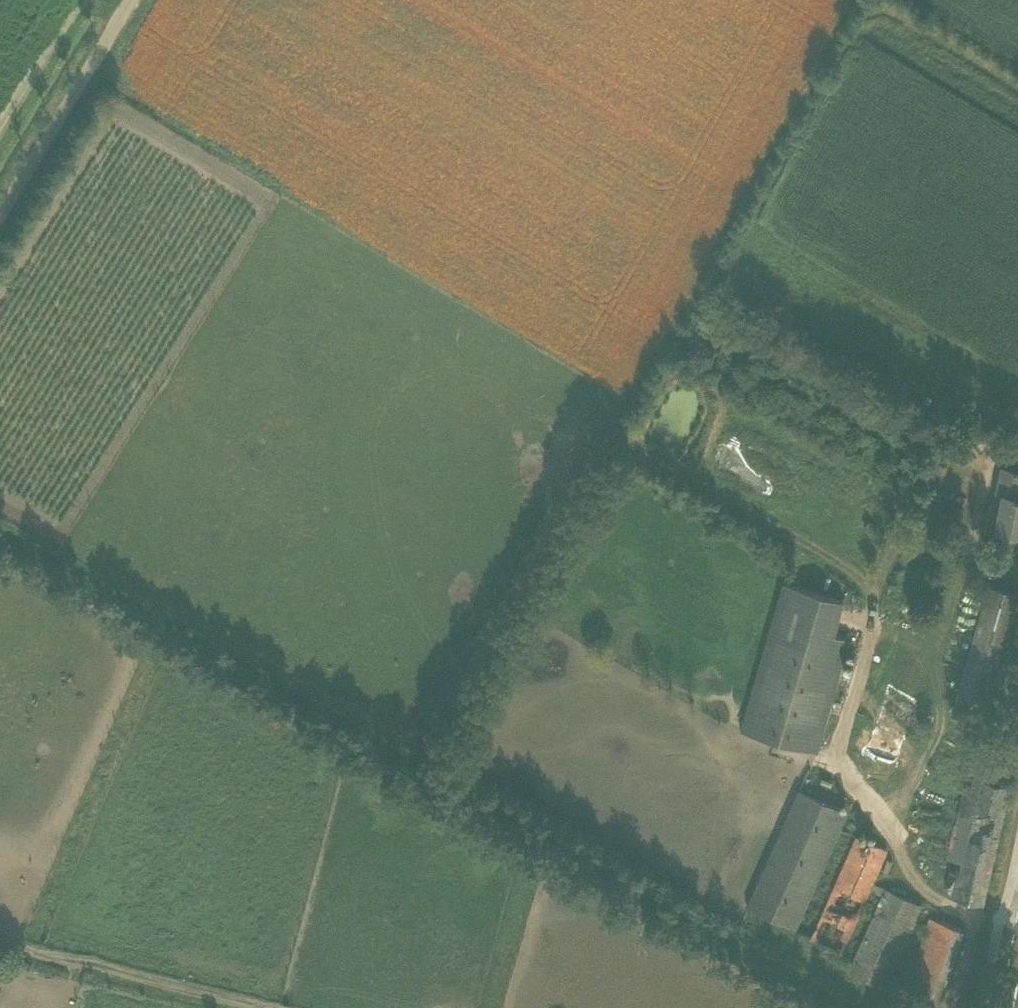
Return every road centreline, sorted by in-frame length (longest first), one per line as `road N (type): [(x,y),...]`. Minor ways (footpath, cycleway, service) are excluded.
road 1 (unclassified): [(0,229),(133,0)]
road 2 (track): [(970,547),(900,542),(873,593),(875,622)]

